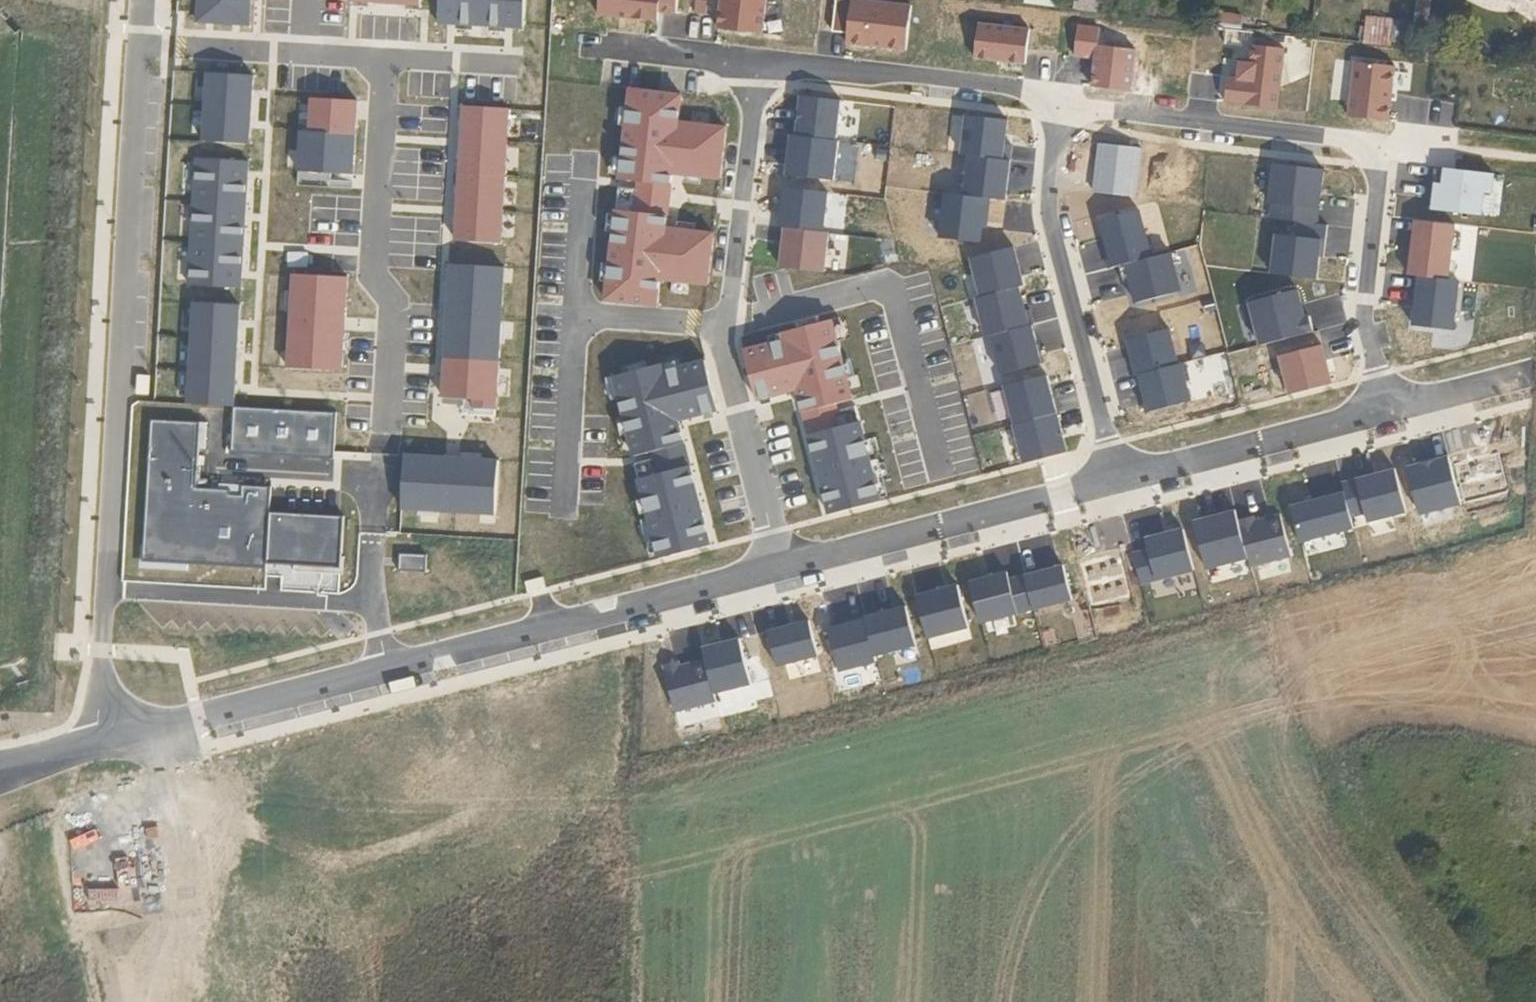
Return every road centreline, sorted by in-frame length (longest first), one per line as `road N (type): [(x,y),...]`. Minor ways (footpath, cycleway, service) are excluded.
road 1 (residential): [(142,45),(102,737)]
road 2 (residential): [(1057,98),(1079,110),(1352,142),(1379,164),(1365,320),(1388,409)]
road 3 (residential): [(228,704),(780,566)]
road 4 (residential): [(756,64),(722,348),(780,566)]
road 5 (residential): [(1057,98),(1048,201),(1117,480)]
road 6 (residential): [(512,66),(142,45)]
road 7 (residential): [(780,566),(1117,480)]
road 8 (residential): [(756,64),(1020,88),(1057,98)]
road 9 (residential): [(228,704),(214,1001)]
road 10 (residential): [(1117,480),(1388,409)]
road 11 (residential): [(598,50),(756,64)]
road 12 (residential): [(1388,409),(1529,375)]
road 13 (residential): [(102,737),(228,704)]

